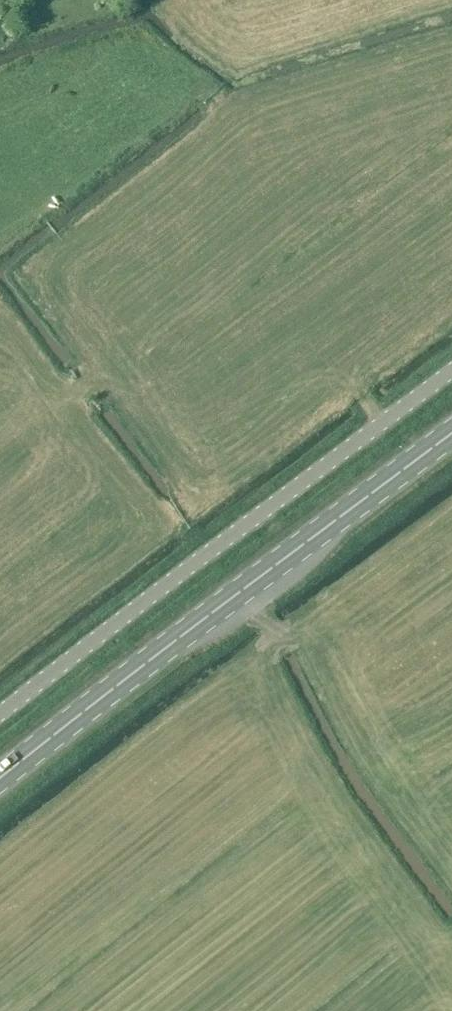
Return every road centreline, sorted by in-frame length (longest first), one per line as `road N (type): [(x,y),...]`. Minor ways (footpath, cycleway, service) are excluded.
road 1 (primary): [(0,777),(451,432)]
road 2 (unclassified): [(0,714),(451,371)]

